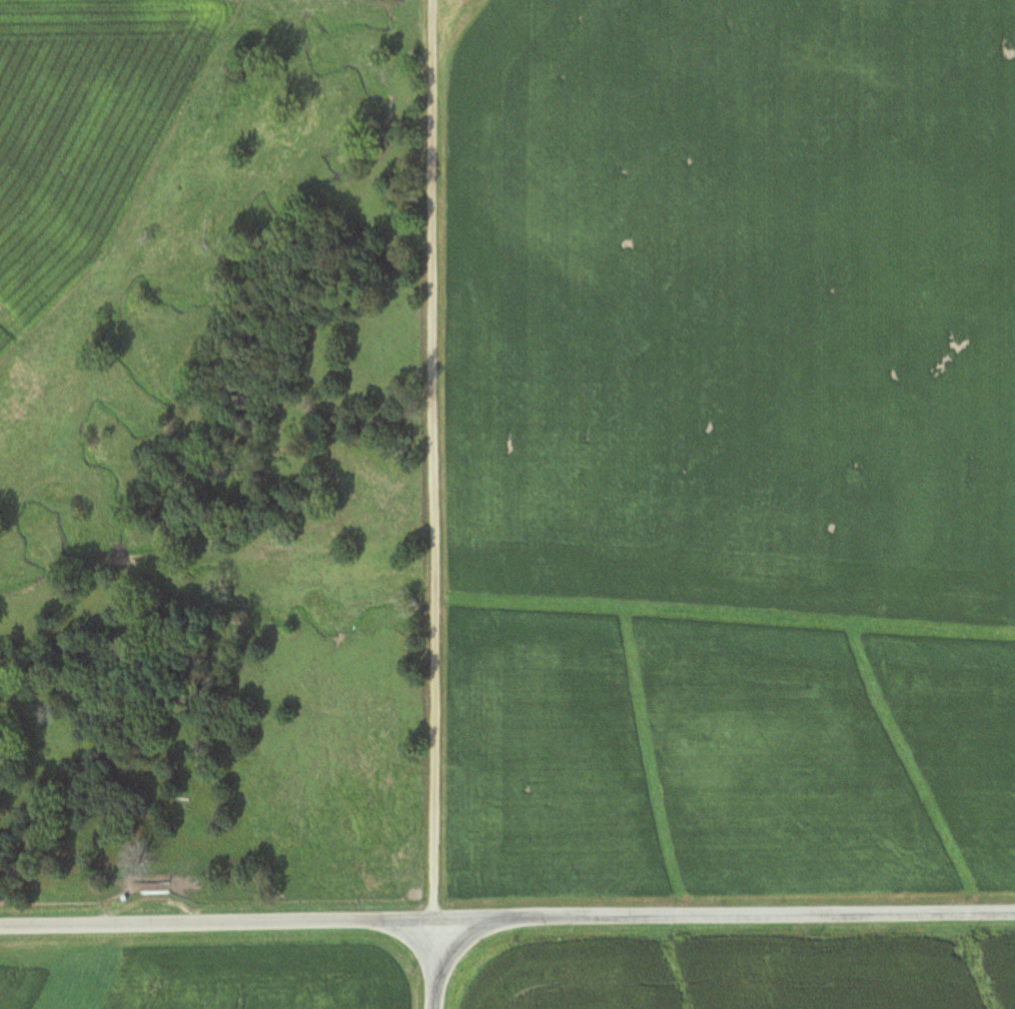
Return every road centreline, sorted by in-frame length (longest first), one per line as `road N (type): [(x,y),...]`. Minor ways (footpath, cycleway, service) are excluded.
road 1 (residential): [(0,926),(1014,913)]

